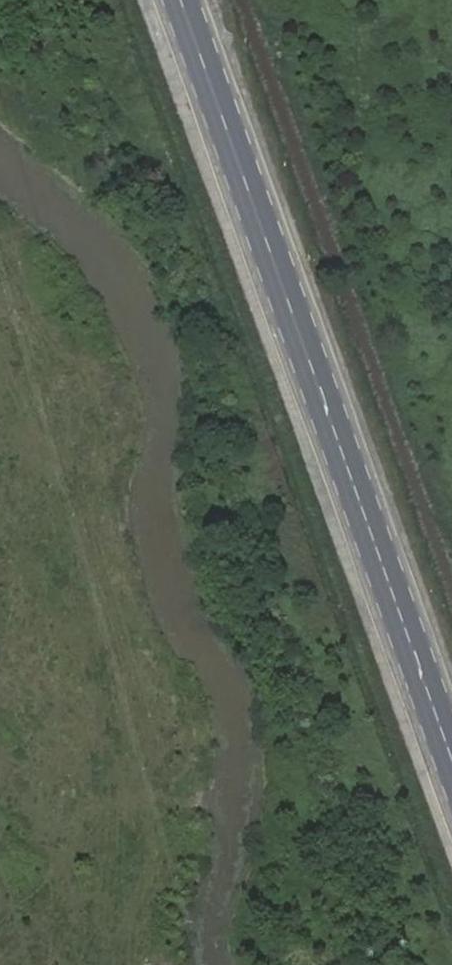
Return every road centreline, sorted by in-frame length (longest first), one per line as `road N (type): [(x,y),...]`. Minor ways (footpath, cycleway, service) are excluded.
road 1 (secondary): [(451,747),(188,0)]

